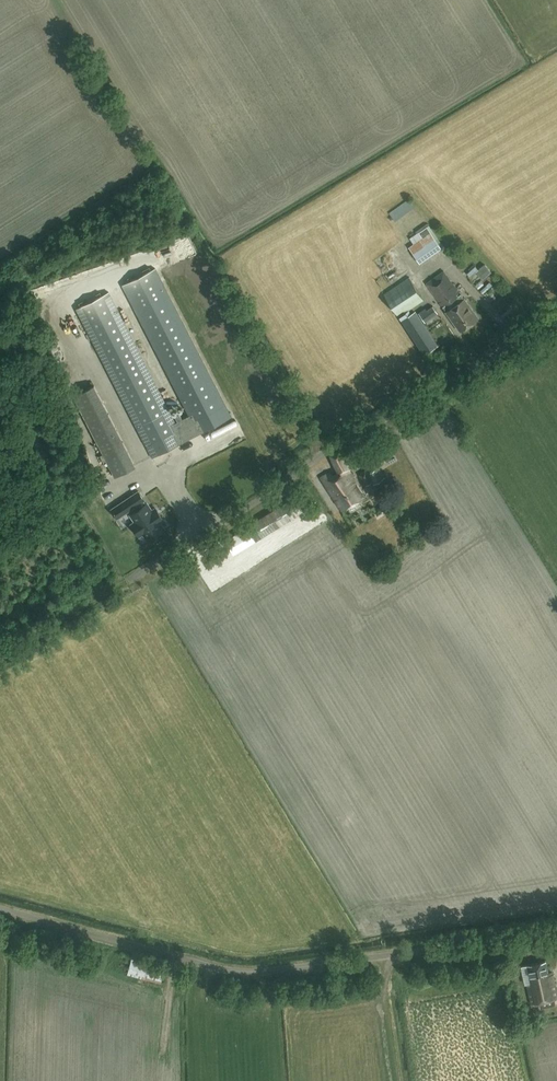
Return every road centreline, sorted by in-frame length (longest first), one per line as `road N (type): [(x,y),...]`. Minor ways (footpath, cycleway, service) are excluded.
road 1 (unclassified): [(0,906),(229,971),(556,932)]
road 2 (unclassified): [(196,536),(556,312)]

